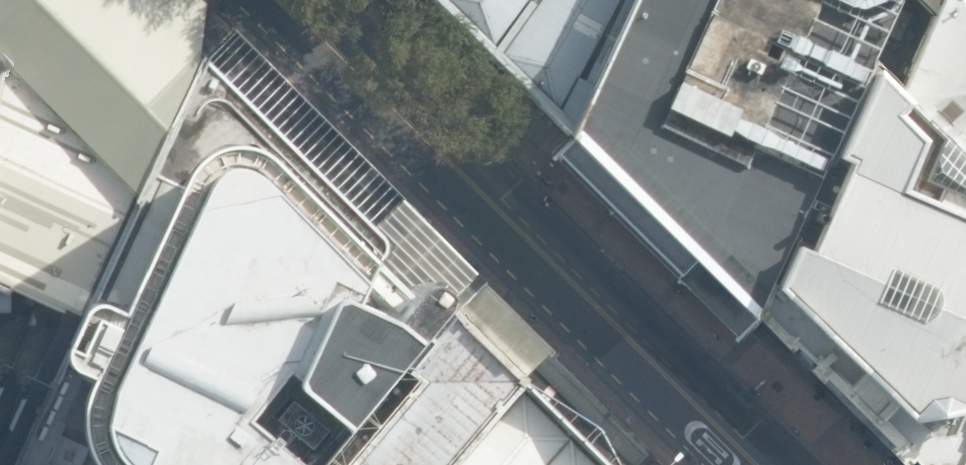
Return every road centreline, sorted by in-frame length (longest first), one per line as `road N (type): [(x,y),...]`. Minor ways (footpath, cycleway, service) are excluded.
road 1 (tertiary): [(291,0),(760,464)]

